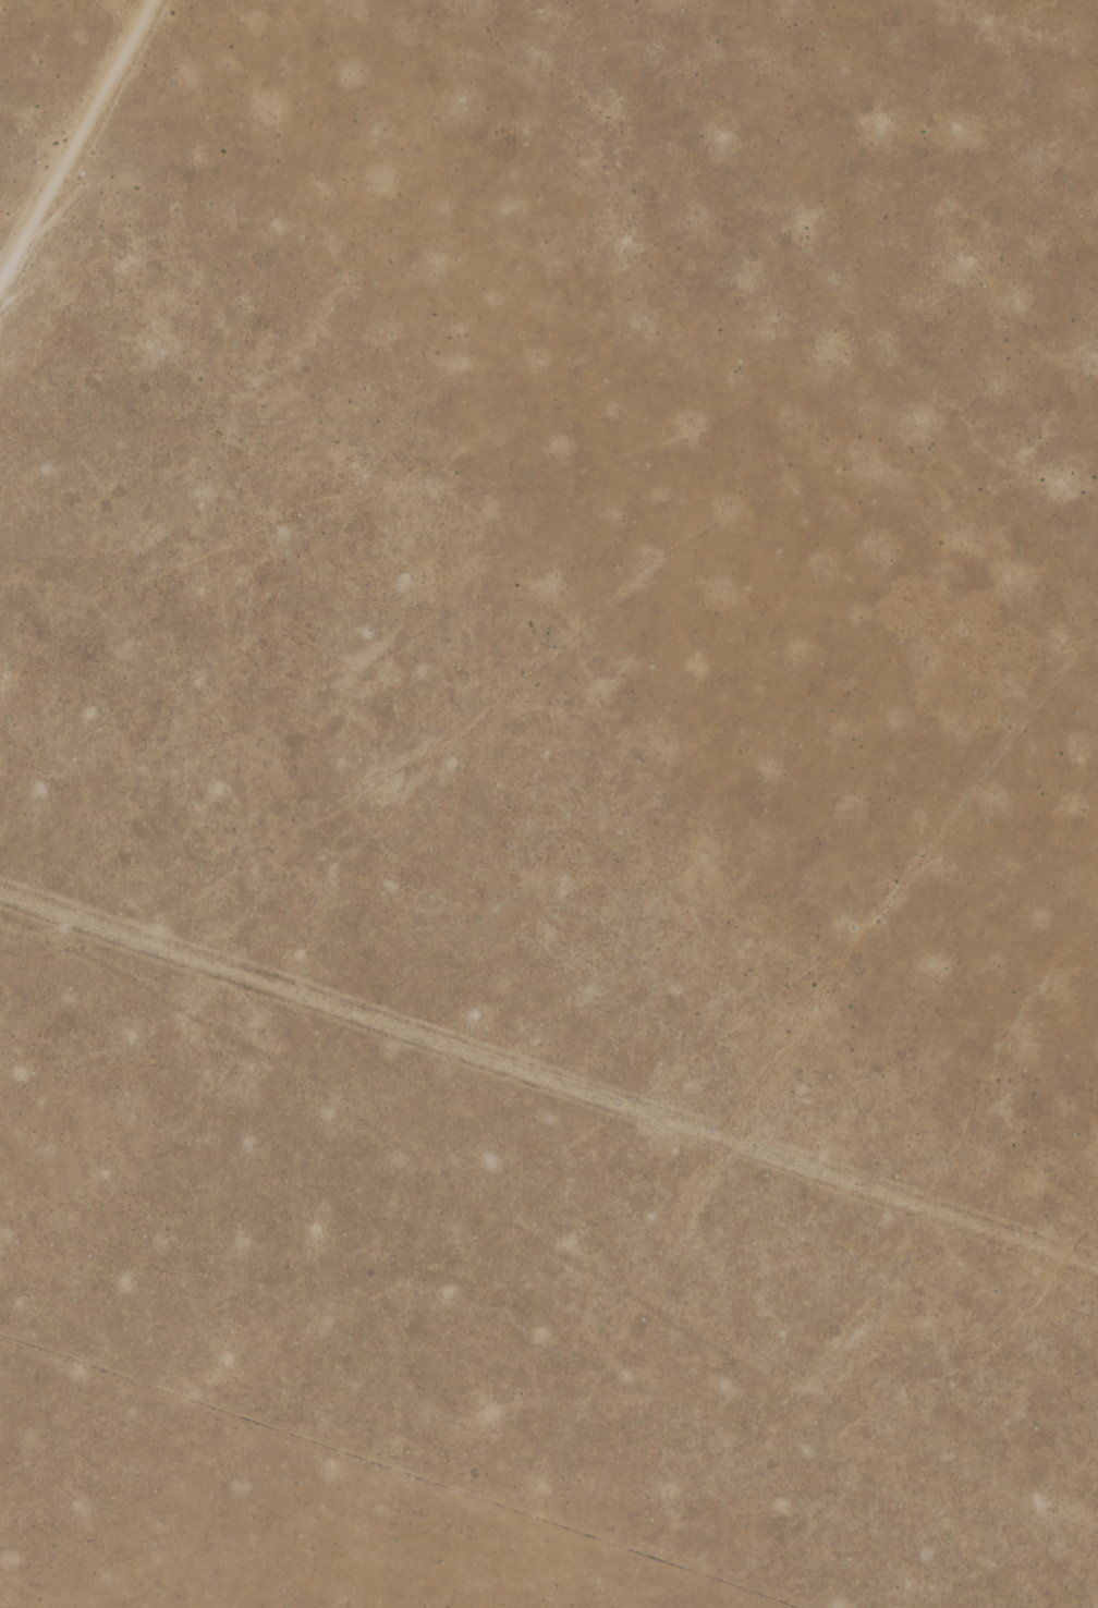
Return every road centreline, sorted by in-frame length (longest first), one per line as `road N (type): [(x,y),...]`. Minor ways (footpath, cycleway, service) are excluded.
road 1 (residential): [(1097,1263),(0,891)]
road 2 (residential): [(151,0),(0,292)]

